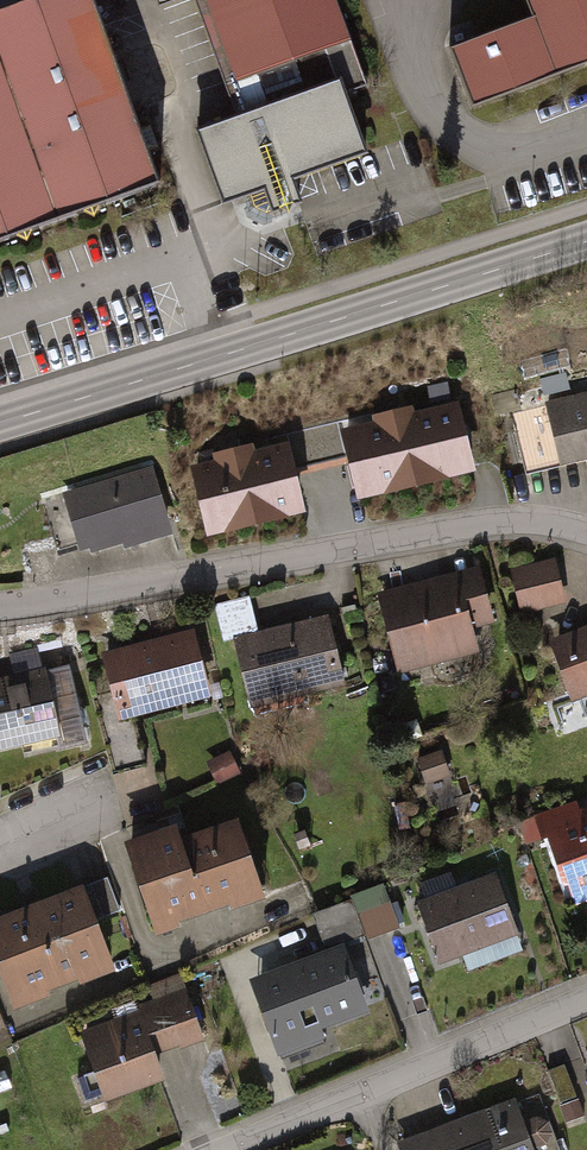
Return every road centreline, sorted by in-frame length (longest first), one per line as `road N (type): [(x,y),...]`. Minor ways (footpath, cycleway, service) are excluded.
road 1 (secondary): [(586,242),(0,423)]
road 2 (residential): [(0,604),(447,527),(539,525),(586,539)]
road 3 (residential): [(219,1149),(586,992)]

